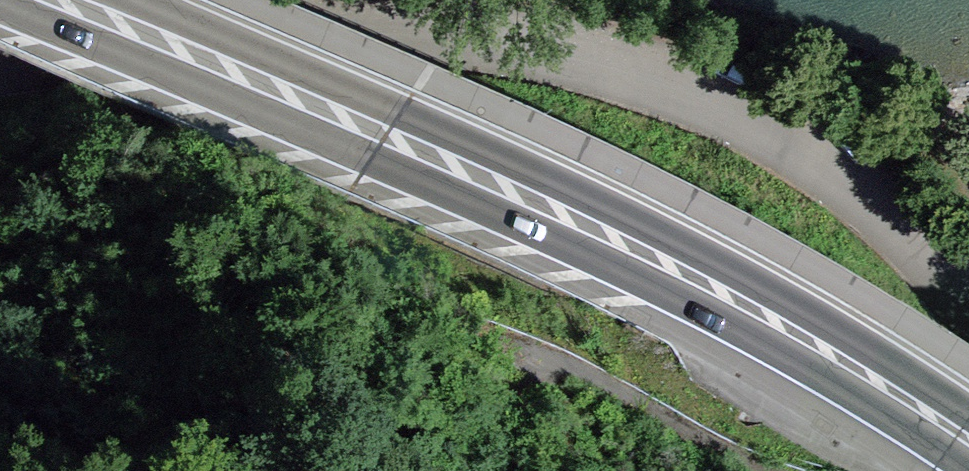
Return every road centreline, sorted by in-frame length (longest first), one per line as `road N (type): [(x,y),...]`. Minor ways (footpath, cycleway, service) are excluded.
road 1 (unclassified): [(0,58),(217,32),(462,35),(592,57),(751,118),(813,154),(878,204),(968,308)]
road 2 (primary): [(968,441),(689,272),(87,0)]

